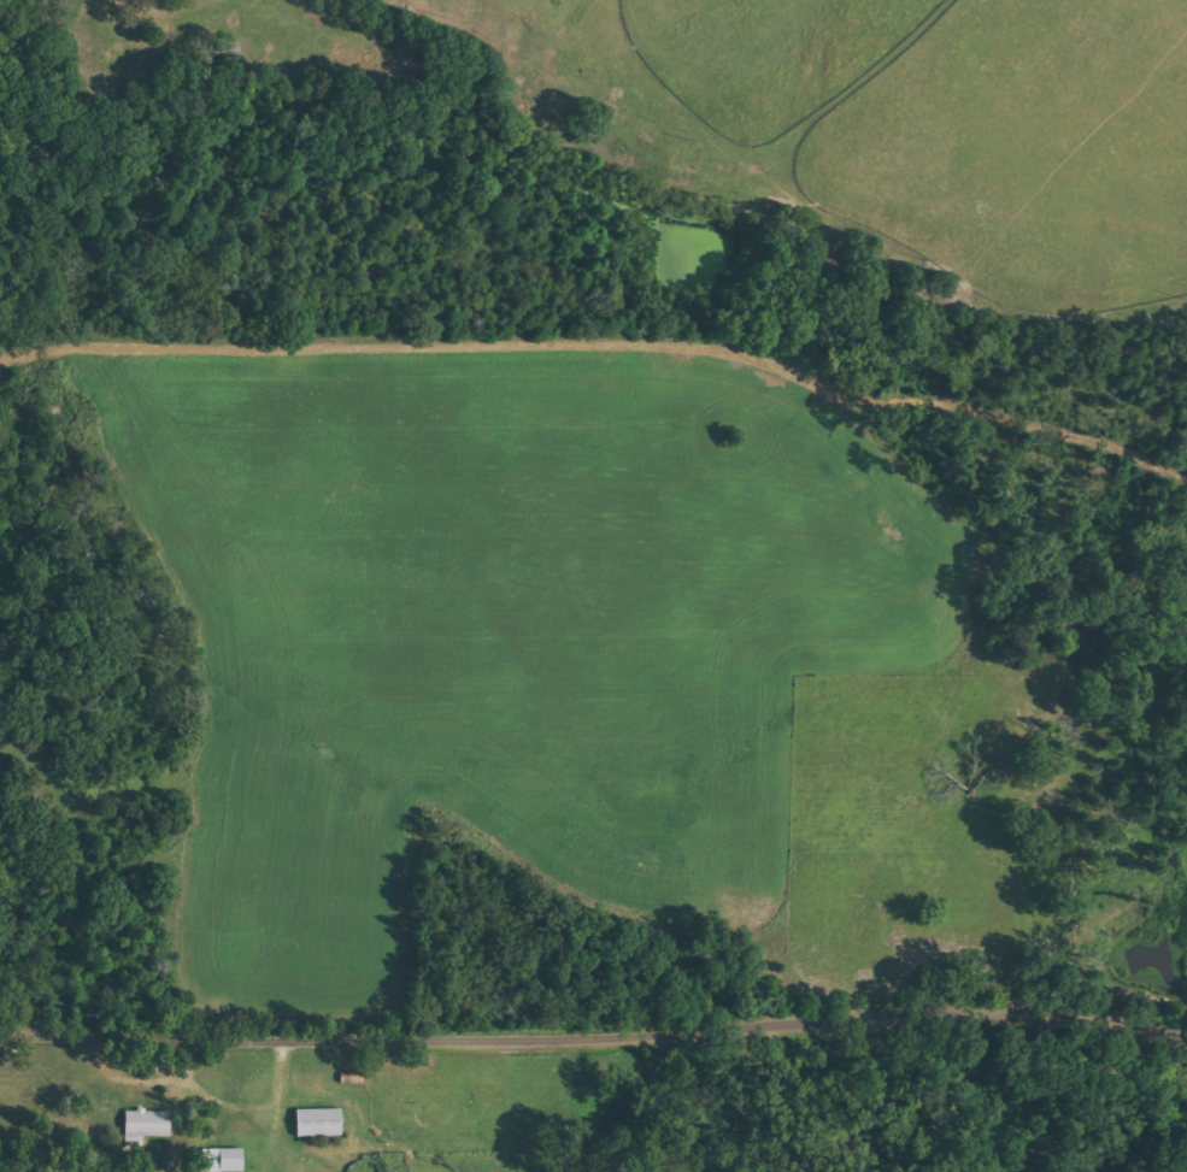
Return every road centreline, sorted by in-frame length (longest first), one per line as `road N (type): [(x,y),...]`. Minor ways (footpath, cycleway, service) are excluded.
road 1 (residential): [(0,1025),(182,1035),(448,1032),(1071,1006),(1186,1024)]

